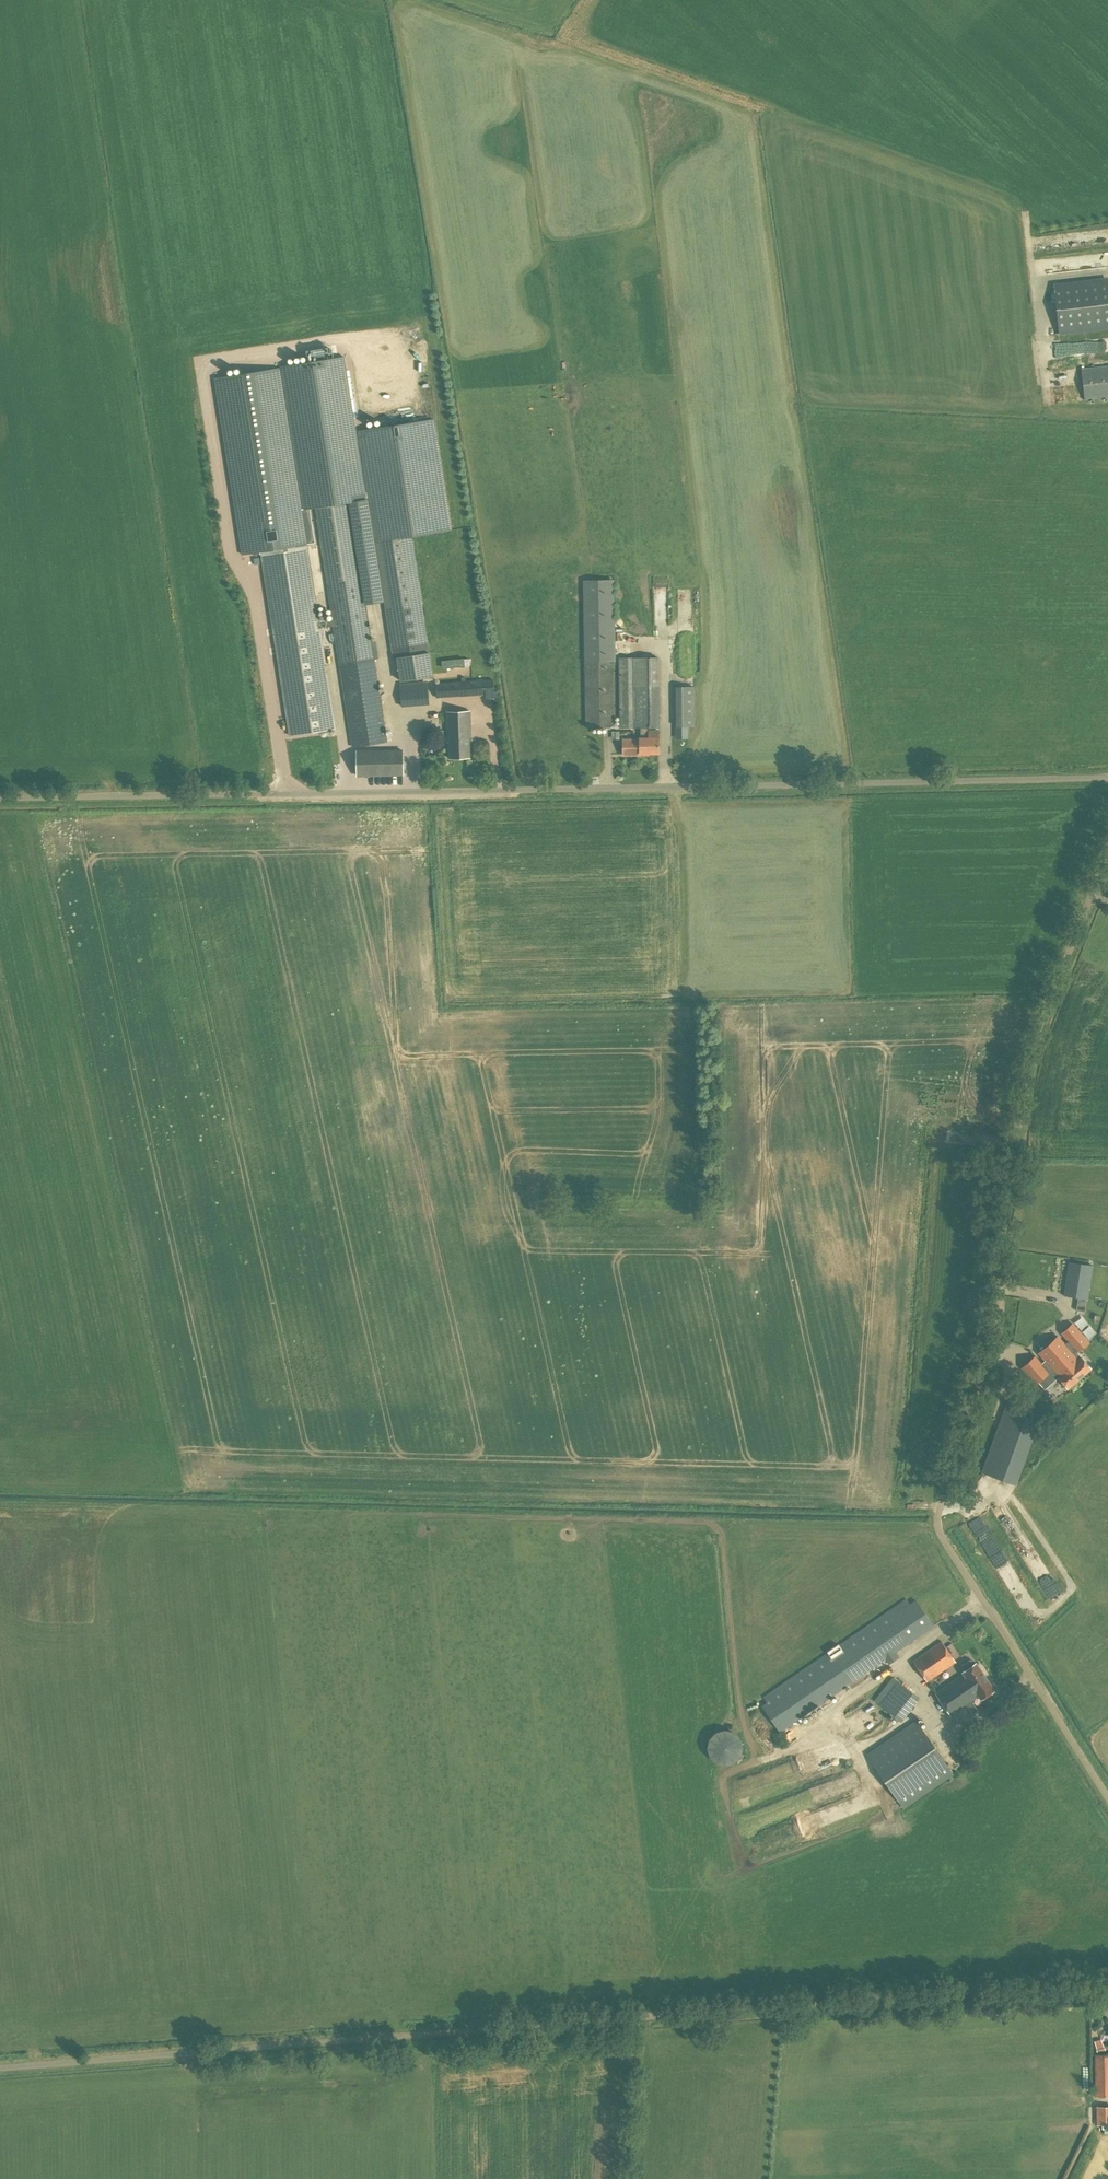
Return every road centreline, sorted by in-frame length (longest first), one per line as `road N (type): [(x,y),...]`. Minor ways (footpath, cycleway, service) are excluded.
road 1 (unclassified): [(0,2068),(1107,1992)]
road 2 (unclassified): [(0,797),(1107,779)]
road 3 (unclassified): [(1107,1796),(940,1526),(1007,1233),(1024,1060),(1107,851)]

